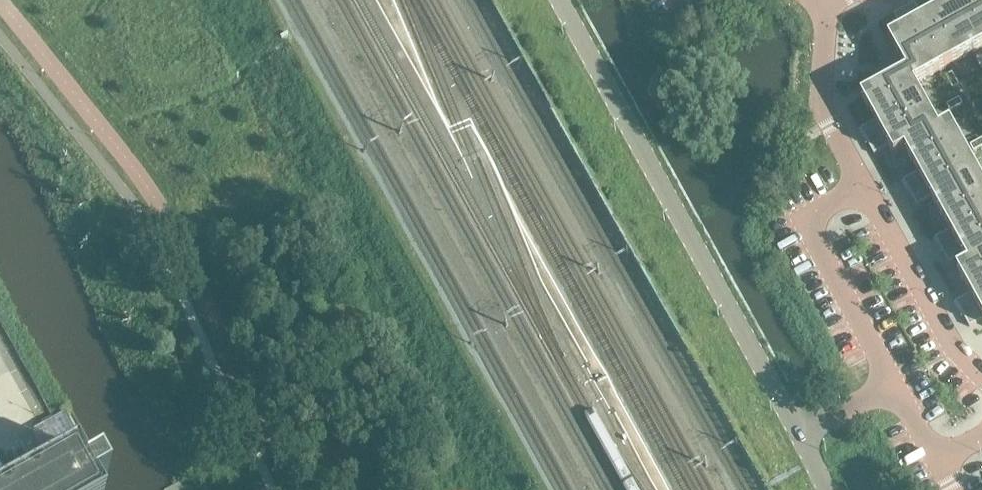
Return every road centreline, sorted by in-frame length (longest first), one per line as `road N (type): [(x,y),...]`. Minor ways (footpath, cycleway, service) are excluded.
road 1 (residential): [(795,440),(558,0)]
road 2 (residential): [(864,187),(808,220),(895,387)]
road 3 (residential): [(981,377),(955,349),(864,187)]
road 4 (residential): [(864,187),(820,104),(826,10)]

